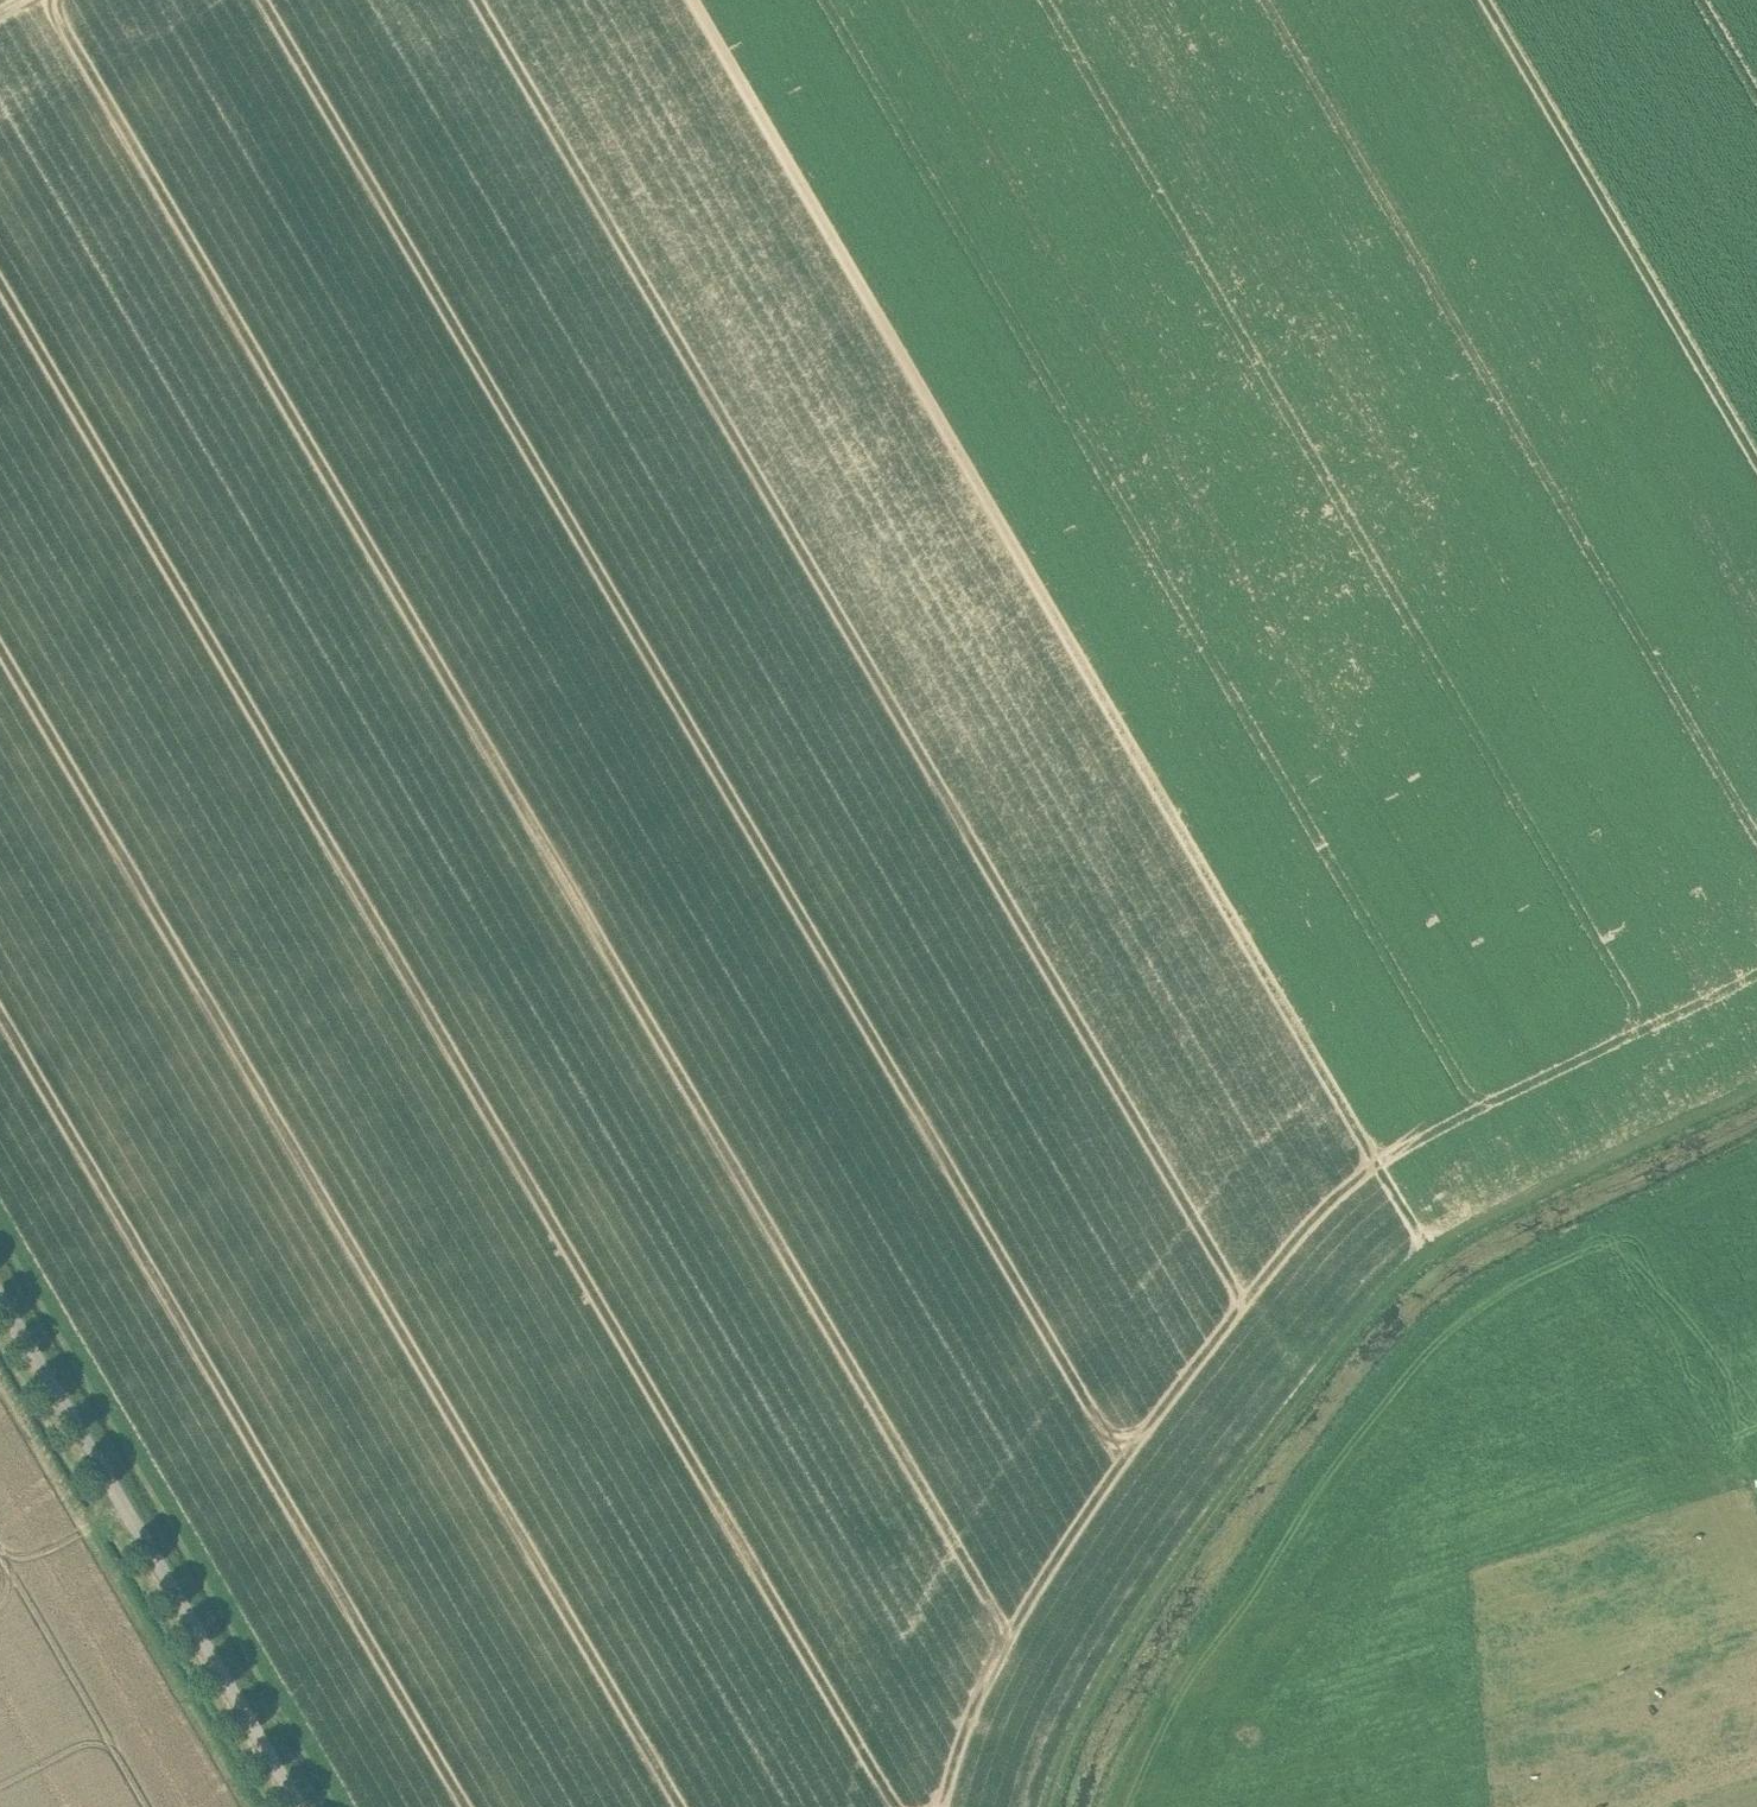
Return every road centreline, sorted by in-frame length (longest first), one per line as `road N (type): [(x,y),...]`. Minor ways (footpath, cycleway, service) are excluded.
road 1 (unclassified): [(298,1806),(0,1298)]

